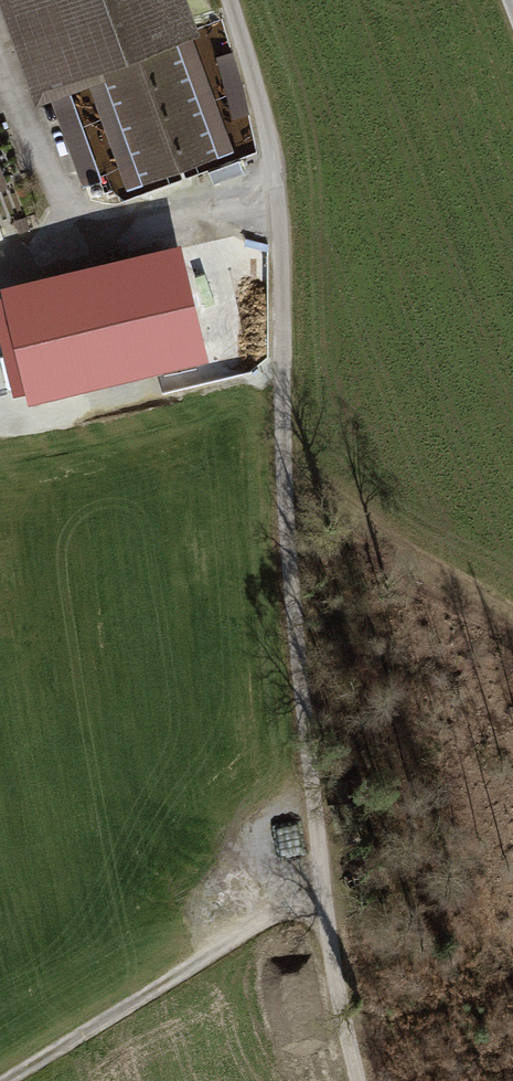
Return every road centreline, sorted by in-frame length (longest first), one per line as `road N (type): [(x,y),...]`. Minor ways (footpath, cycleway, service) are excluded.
road 1 (track): [(228,0),(261,111),(292,440),(305,782),(319,876)]
road 2 (track): [(267,178),(64,228),(0,63)]
road 3 (track): [(12,1080),(319,876)]
road 4 (track): [(319,876),(351,1080)]

